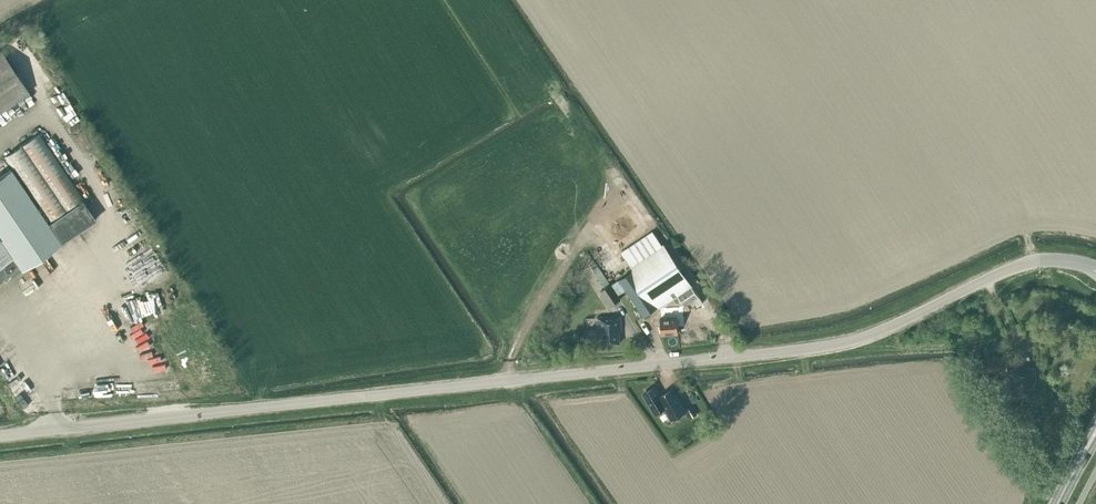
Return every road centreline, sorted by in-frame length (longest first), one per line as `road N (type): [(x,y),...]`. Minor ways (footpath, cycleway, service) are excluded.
road 1 (tertiary): [(0,435),(811,348),(866,337),(1017,264),(1049,259),(1095,269)]
road 2 (track): [(583,237),(516,346),(506,380)]

